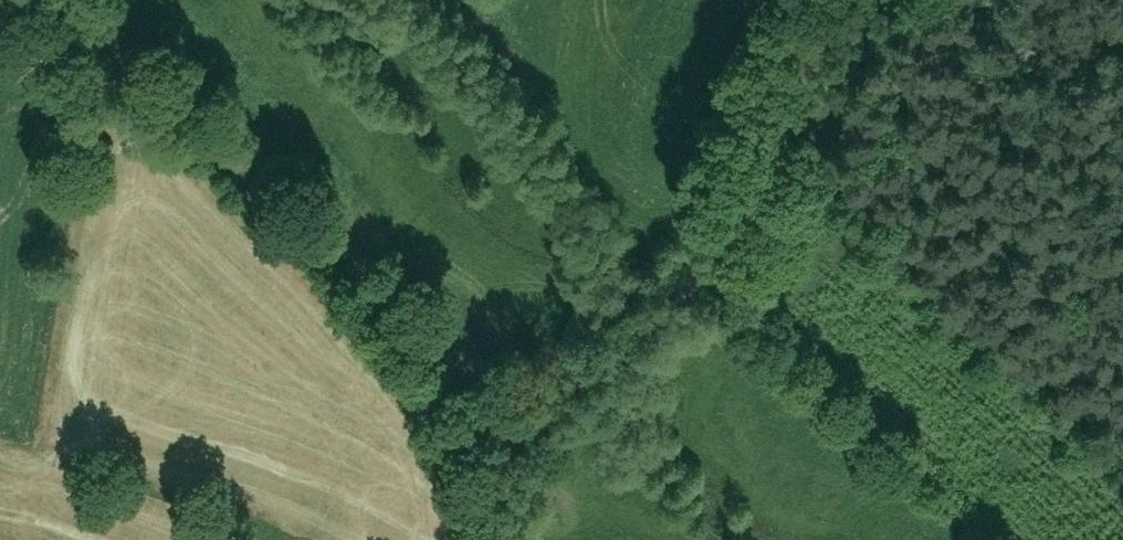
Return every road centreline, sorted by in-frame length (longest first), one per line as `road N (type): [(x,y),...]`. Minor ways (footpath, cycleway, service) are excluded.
road 1 (track): [(856,0),(796,121),(662,306),(513,404),(519,539)]
road 2 (track): [(513,404),(150,167),(0,5)]
road 3 (track): [(796,121),(831,176),(1122,470)]

